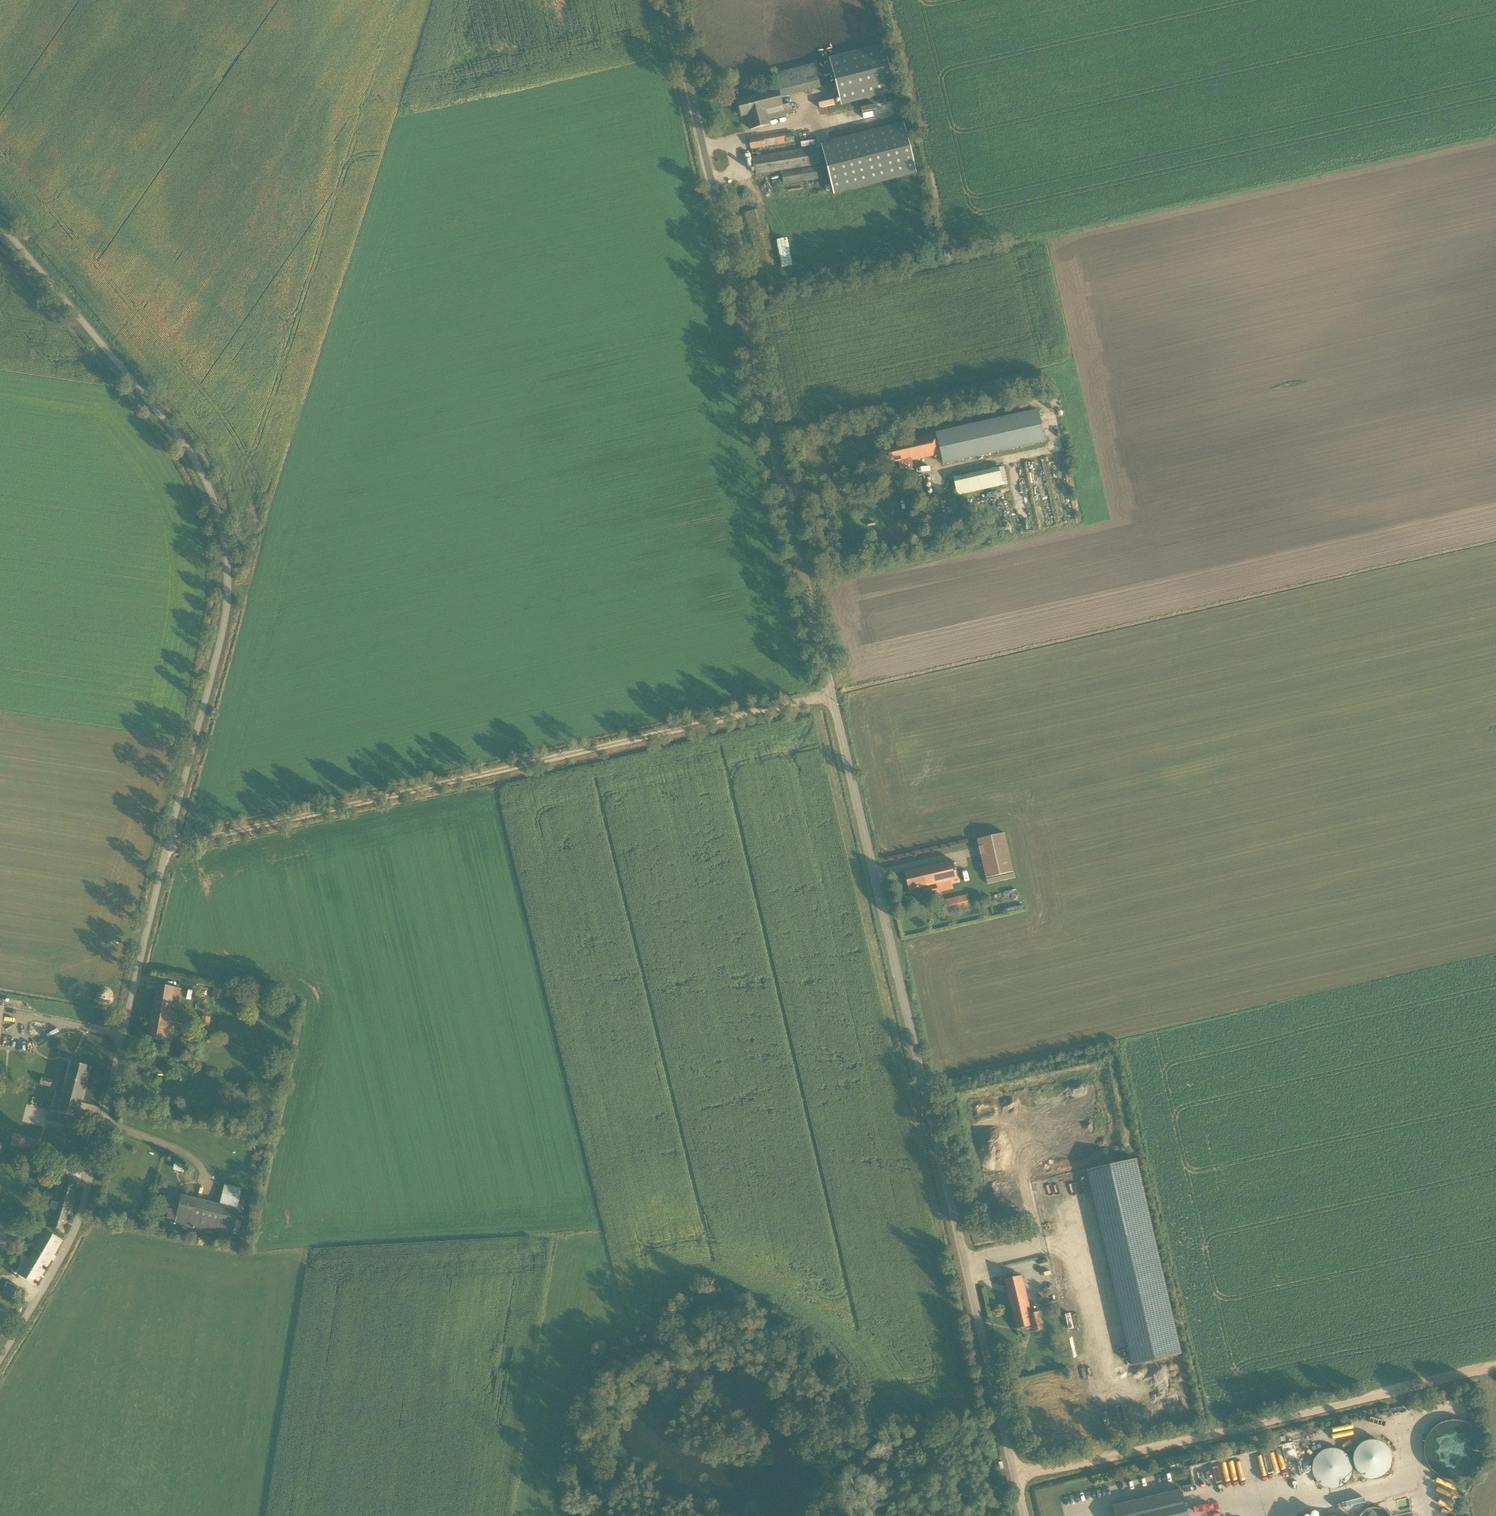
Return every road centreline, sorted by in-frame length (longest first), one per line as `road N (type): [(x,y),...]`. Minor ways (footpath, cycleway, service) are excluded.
road 1 (unclassified): [(1027,1515),(673,0)]
road 2 (unclassified): [(0,1368),(81,1225),(229,585),(222,524),(203,473),(0,223)]
road 3 (track): [(167,840),(254,829),(834,694)]
road 4 (track): [(1019,1480),(1495,1368)]

